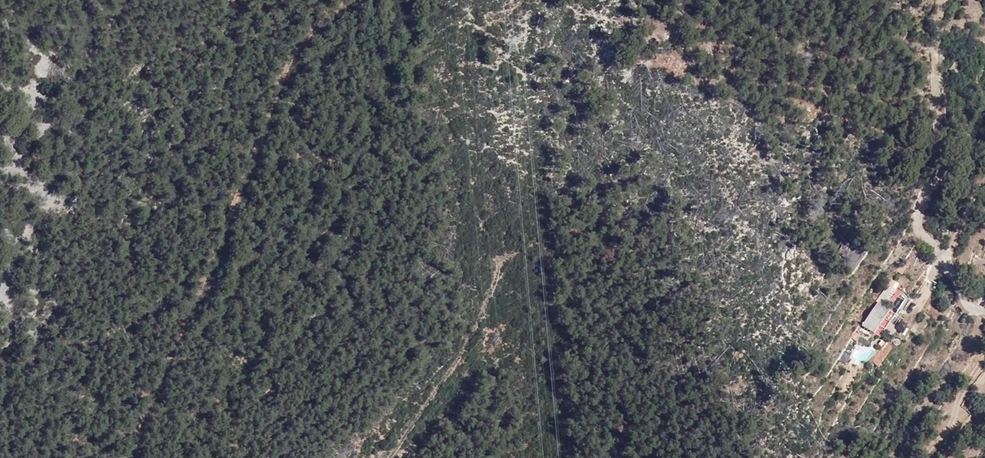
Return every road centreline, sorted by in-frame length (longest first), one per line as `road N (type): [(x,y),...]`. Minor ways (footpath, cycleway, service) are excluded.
road 1 (track): [(124,457),(206,308),(236,201),(297,56),(321,25),(369,0)]
road 2 (track): [(954,250),(924,236),(920,212),(936,159),(950,0)]
road 3 (track): [(984,314),(957,288),(954,250),(984,165)]
road 4 (track): [(893,457),(960,375),(984,327)]

